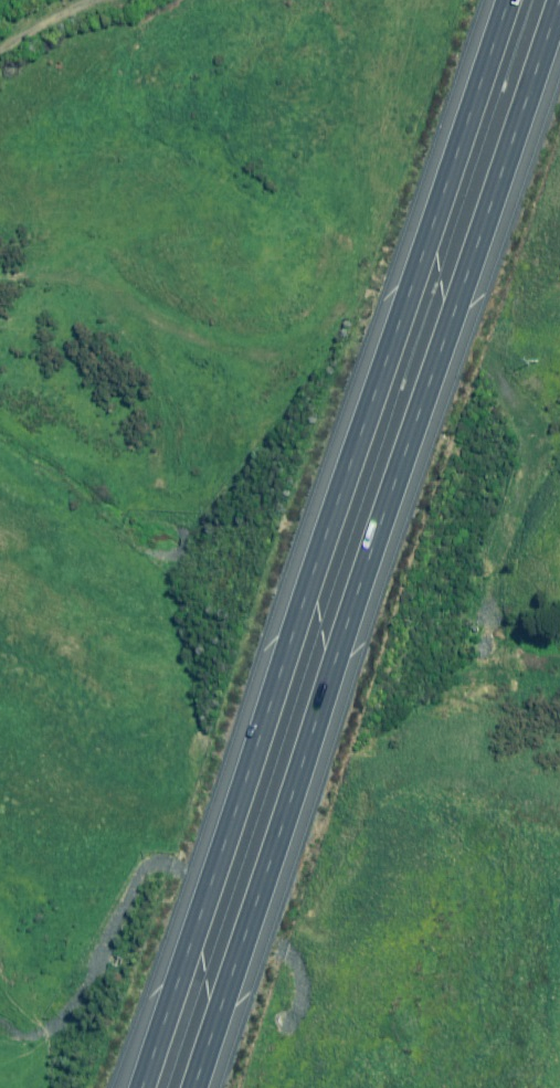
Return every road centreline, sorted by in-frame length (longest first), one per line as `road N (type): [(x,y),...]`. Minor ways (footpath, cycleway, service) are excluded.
road 1 (motorway): [(142,1087),(506,0)]
road 2 (motorway): [(557,0),(199,1087)]

